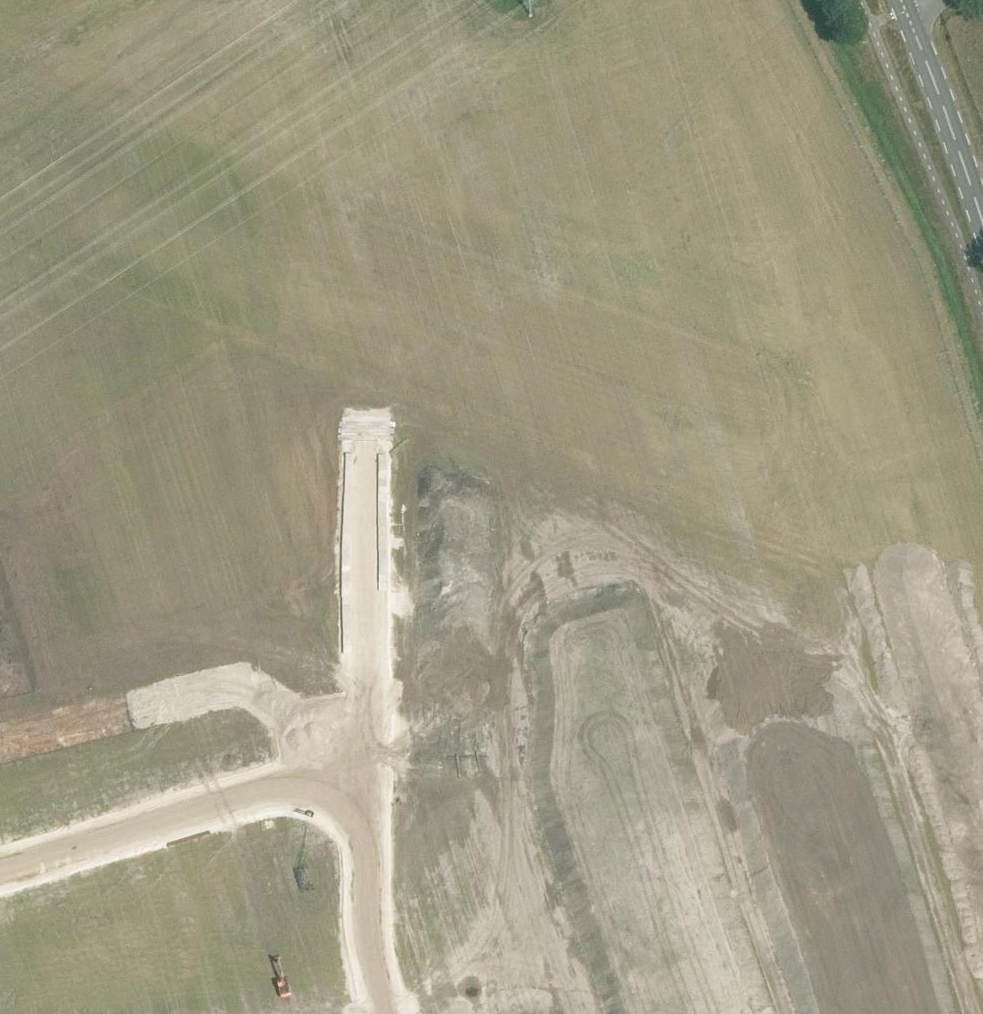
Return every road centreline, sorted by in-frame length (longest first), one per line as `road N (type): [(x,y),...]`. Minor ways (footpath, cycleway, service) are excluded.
road 1 (primary): [(982,226),(905,12)]

